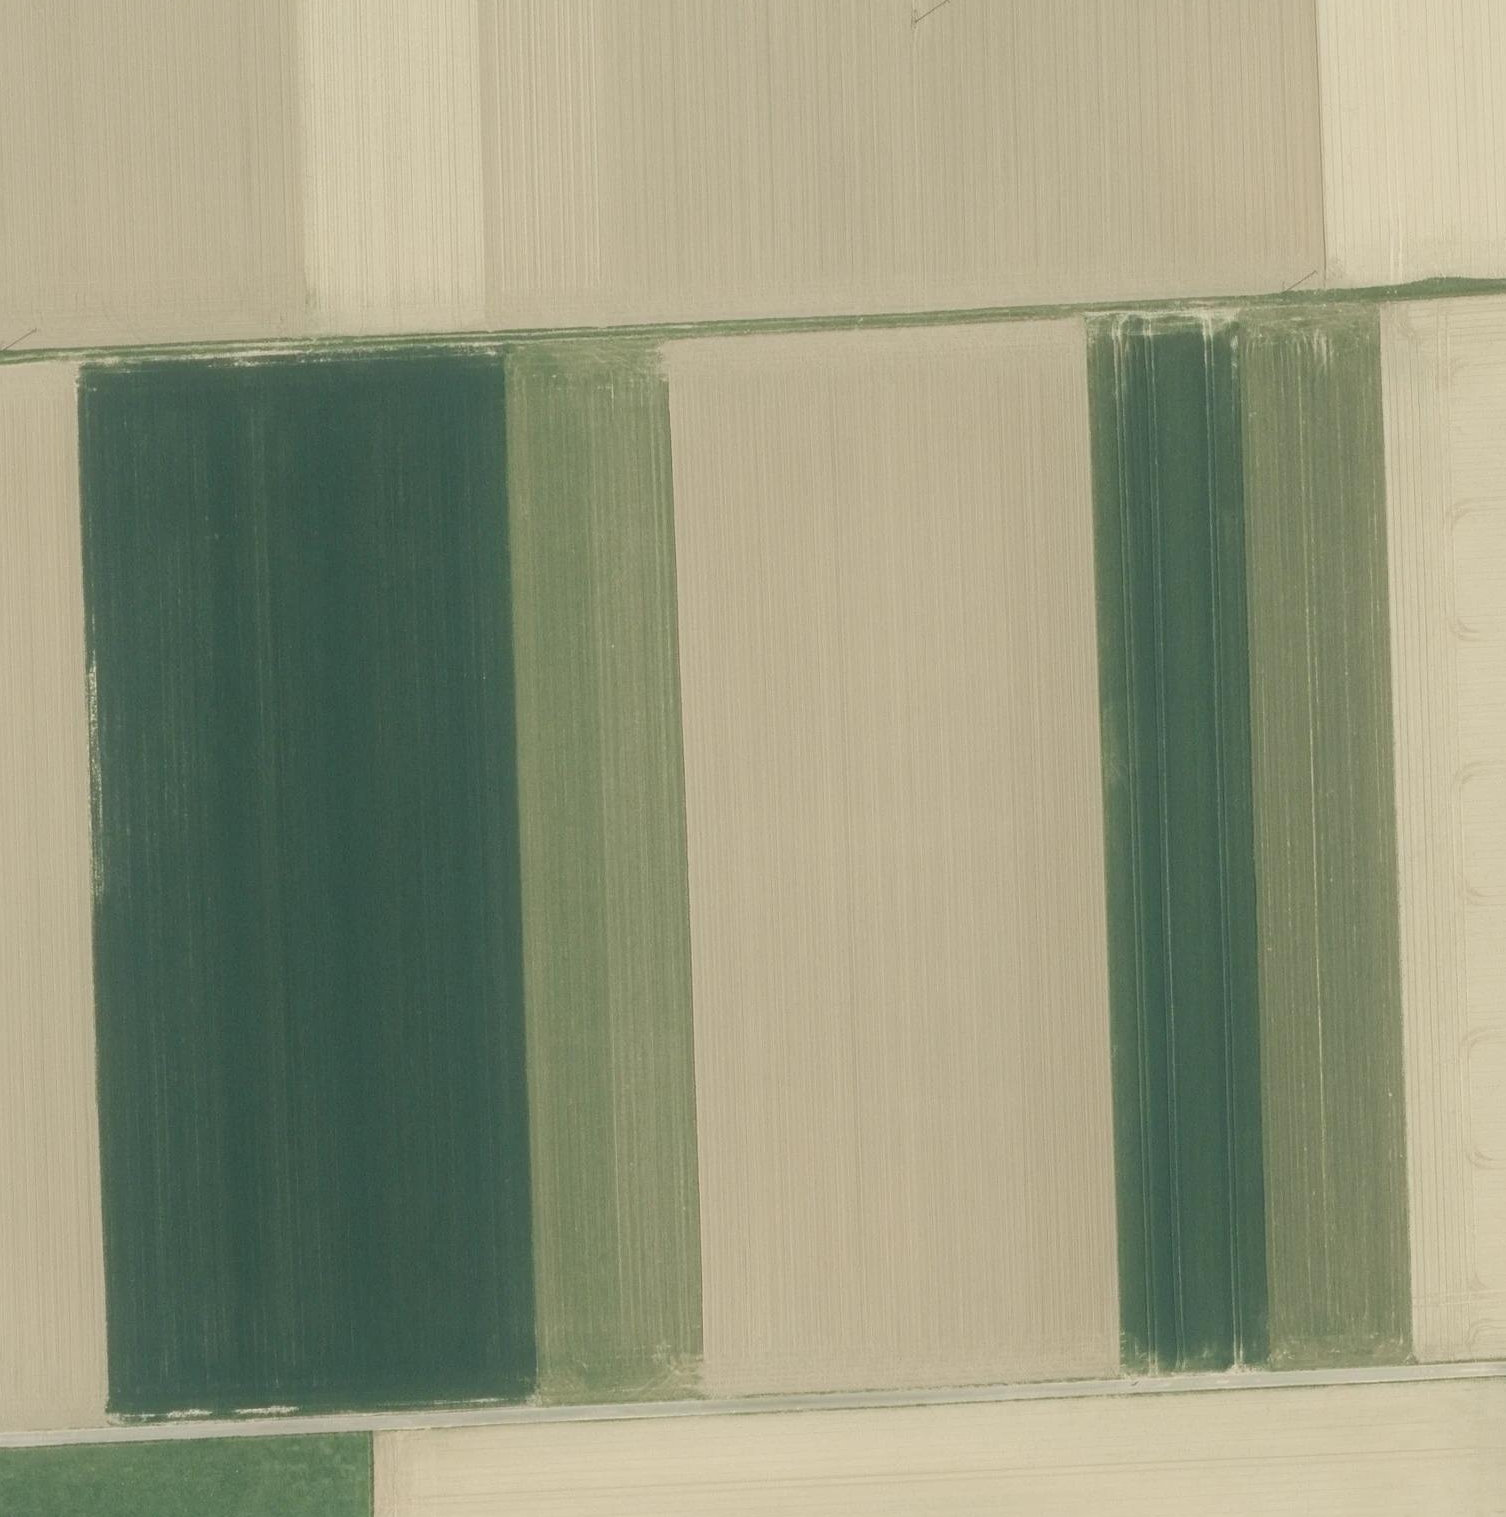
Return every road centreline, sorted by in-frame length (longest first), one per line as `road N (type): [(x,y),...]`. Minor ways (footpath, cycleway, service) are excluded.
road 1 (track): [(0,363),(1505,291)]
road 2 (track): [(1505,1369),(0,1440)]

